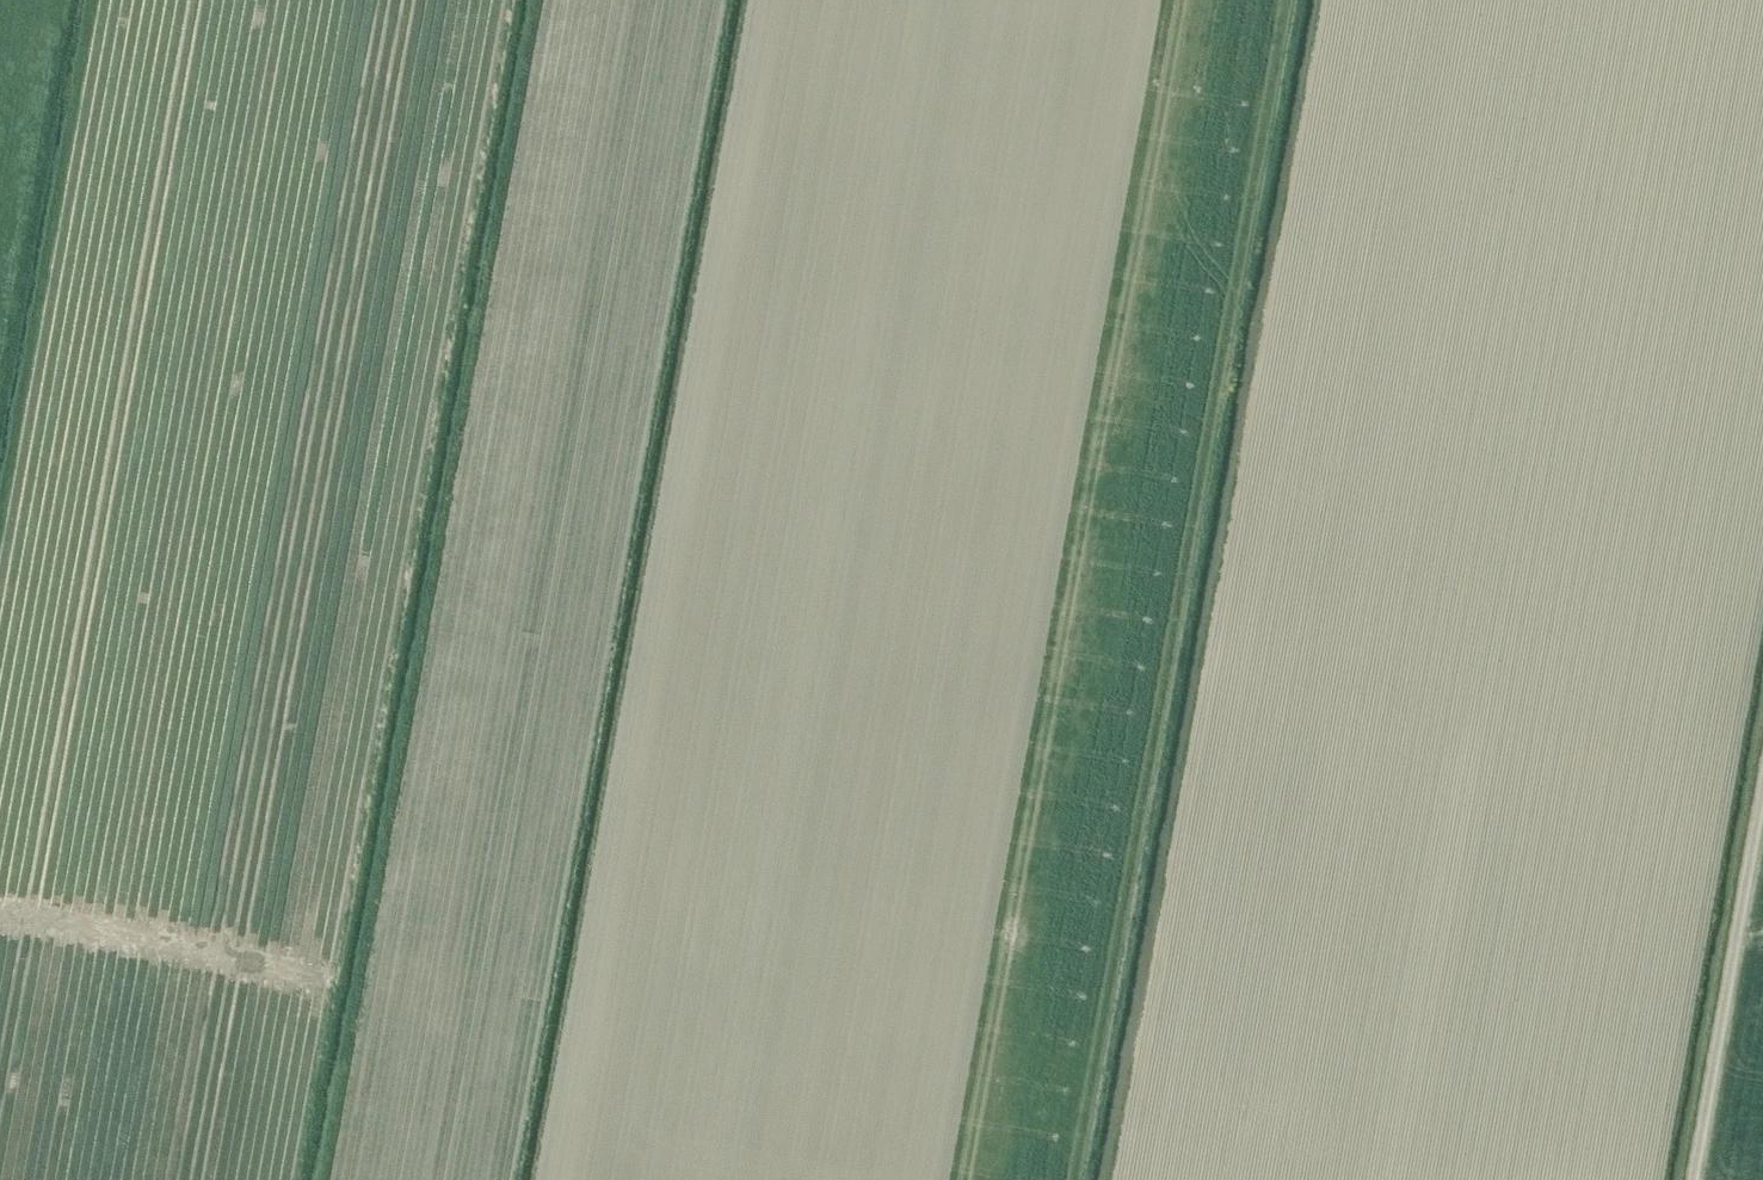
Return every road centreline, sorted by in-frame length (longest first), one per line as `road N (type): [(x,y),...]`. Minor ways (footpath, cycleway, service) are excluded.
road 1 (track): [(1700,1179),(1762,806)]

